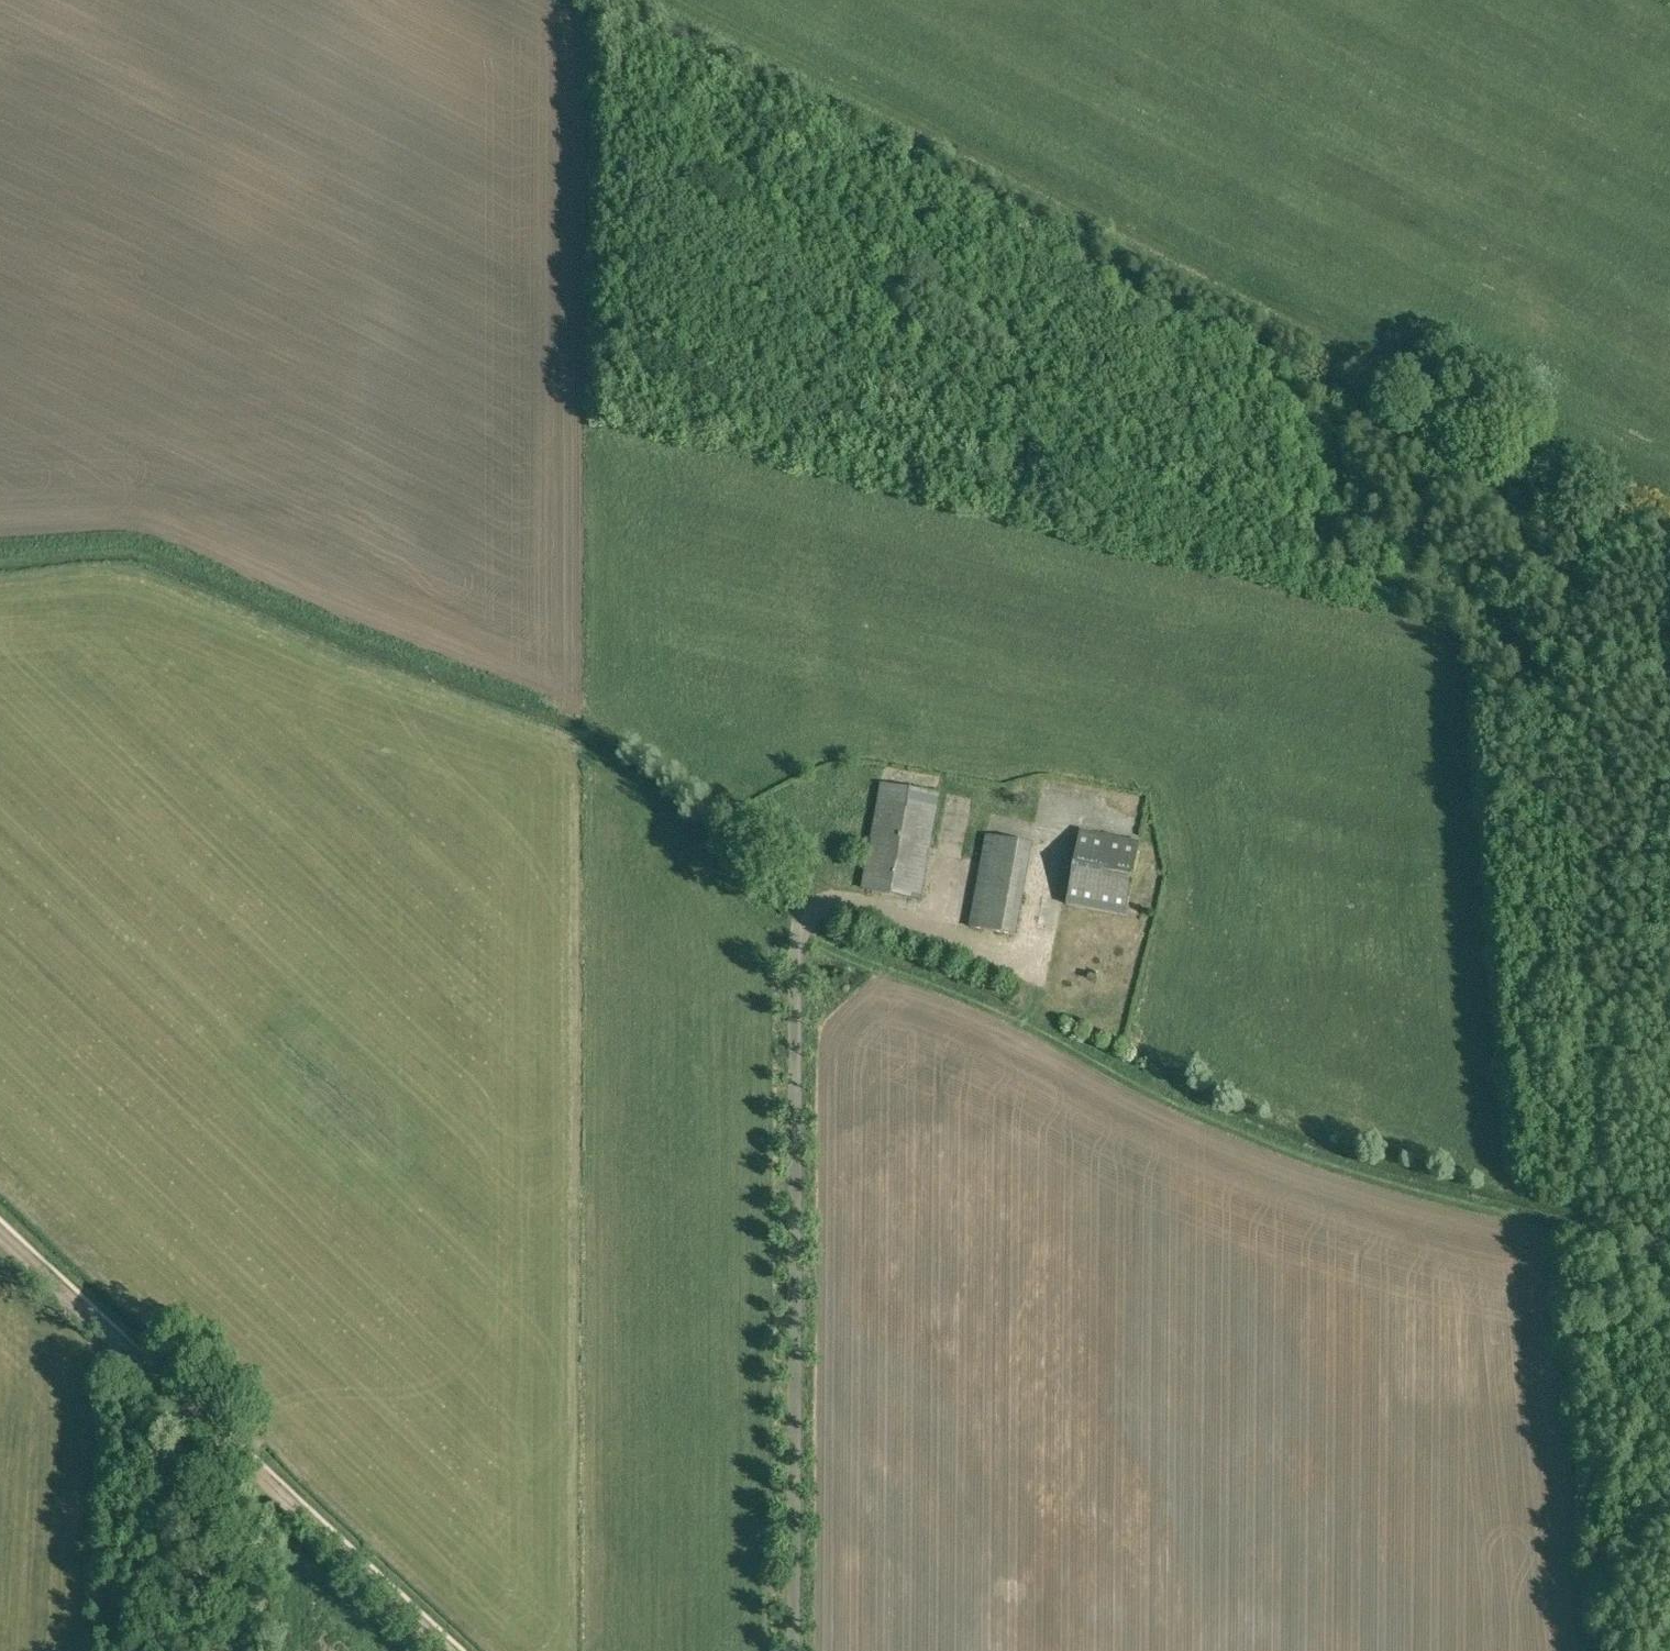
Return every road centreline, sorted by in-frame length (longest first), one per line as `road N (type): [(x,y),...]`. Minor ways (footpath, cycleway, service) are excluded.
road 1 (track): [(622,0),(1669,521)]
road 2 (track): [(0,1229),(314,1538),(443,1650)]

